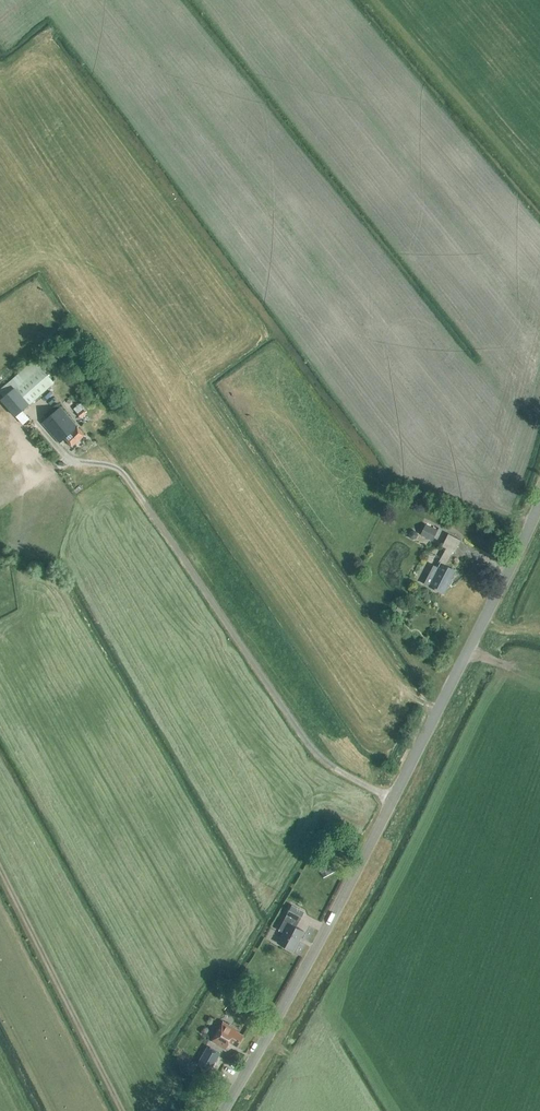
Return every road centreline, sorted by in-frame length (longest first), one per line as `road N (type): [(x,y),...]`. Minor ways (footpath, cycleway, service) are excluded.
road 1 (unclassified): [(222,1110),(393,799),(539,501)]
road 2 (track): [(393,799),(312,747),(117,468),(69,460),(57,447)]
road 3 (track): [(118,1110),(0,873)]

